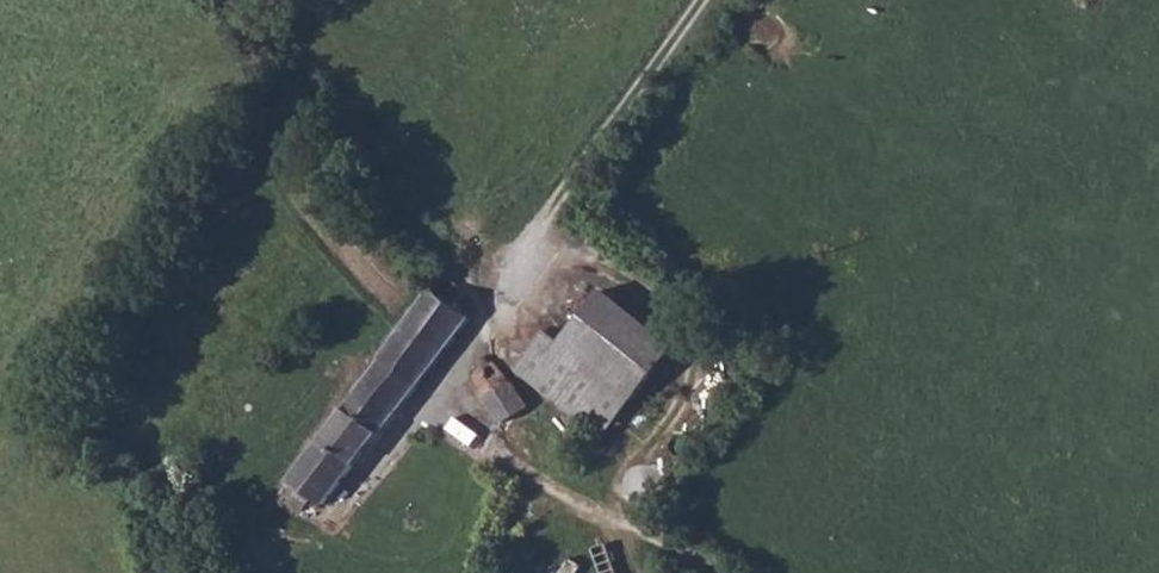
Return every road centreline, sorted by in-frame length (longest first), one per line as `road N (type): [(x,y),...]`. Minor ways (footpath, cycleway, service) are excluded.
road 1 (track): [(701,0),(544,228),(556,270),(521,317),(488,336),(446,390)]
road 2 (track): [(613,515),(665,431),(697,356),(670,317),(612,278),(556,270)]
road 3 (track): [(705,572),(652,530),(513,477),(456,431),(446,390)]

